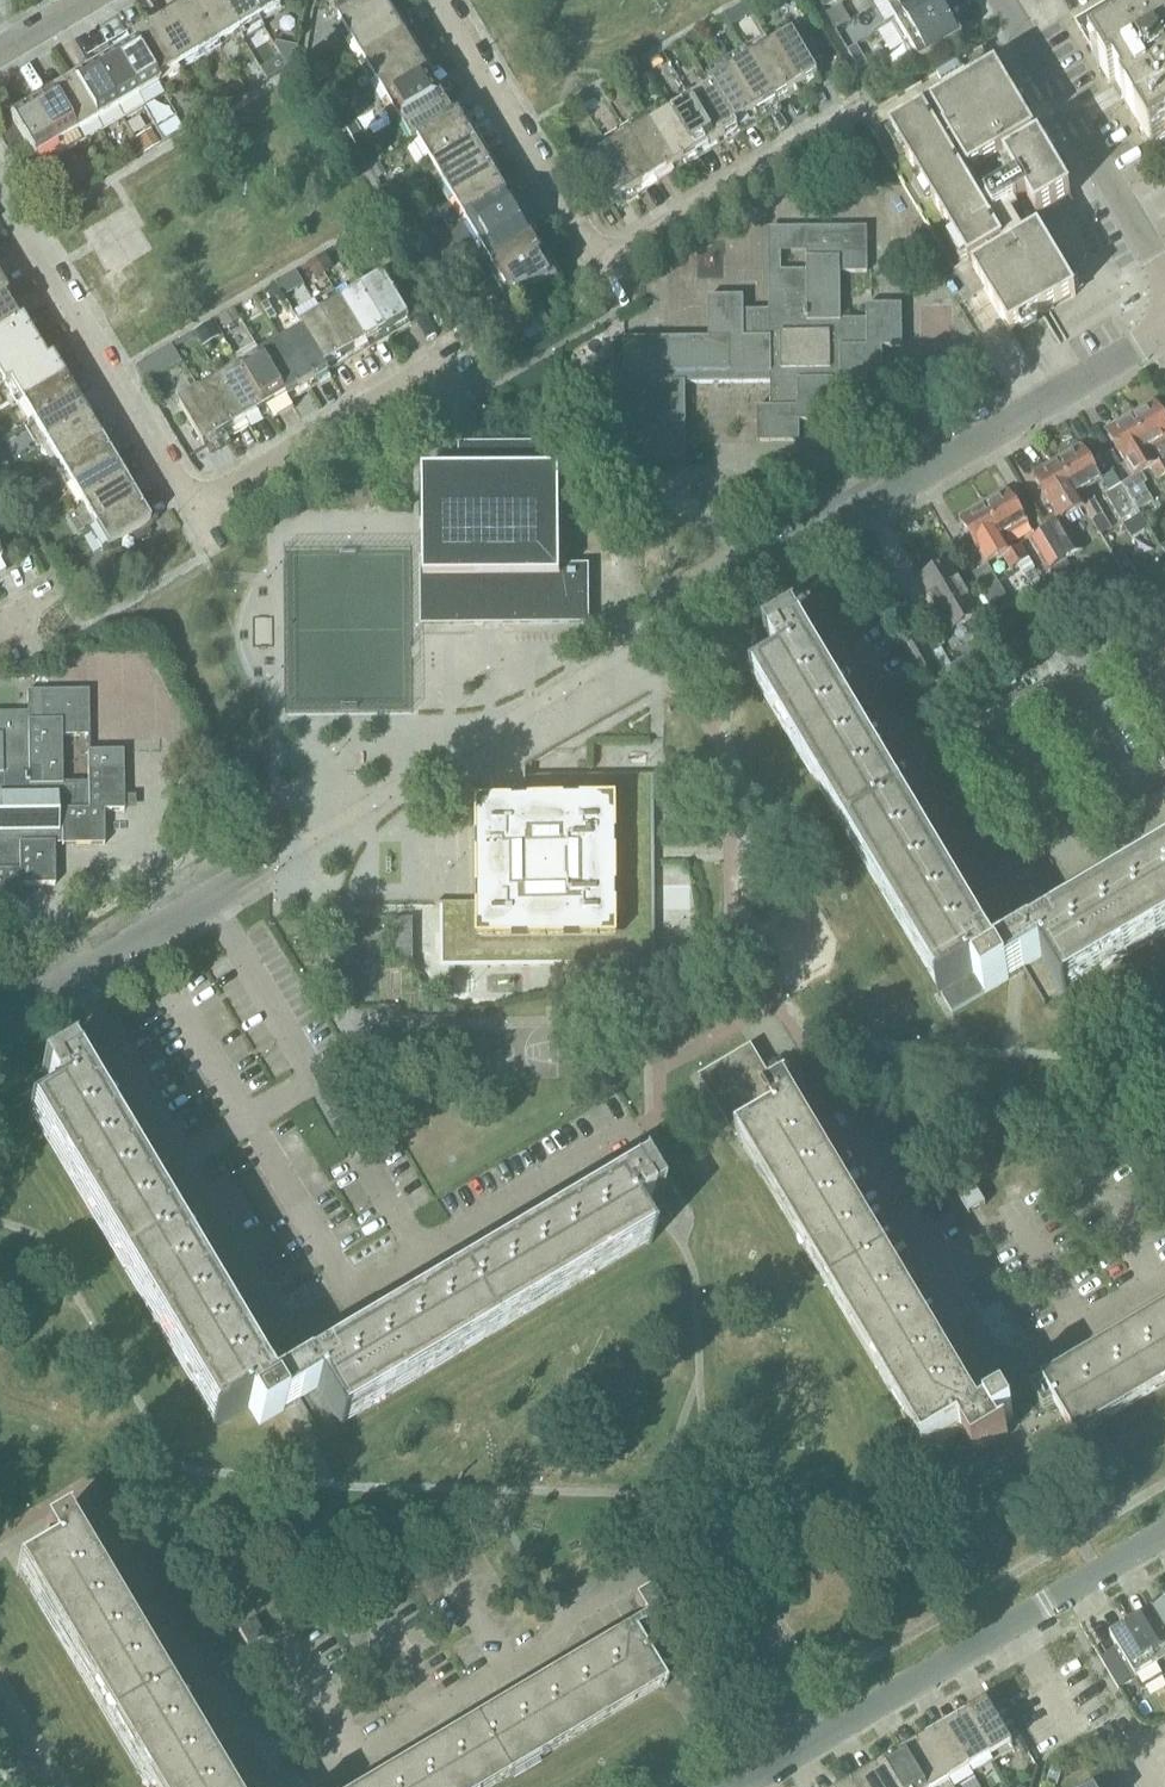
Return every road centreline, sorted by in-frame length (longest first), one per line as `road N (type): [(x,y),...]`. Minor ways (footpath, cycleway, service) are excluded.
road 1 (residential): [(820,1730),(711,1534),(564,1621),(550,1644),(509,1671),(315,1786)]
road 2 (unclassified): [(857,114),(606,268),(444,0)]
road 3 (residential): [(670,621),(1164,330)]
road 4 (residential): [(1164,1276),(1029,1357),(1003,1364),(986,1350),(840,1095)]
road 5 (residential): [(820,1730),(1164,1534)]
road 6 (unclassified): [(193,509),(0,189)]
road 7 (residential): [(272,1786),(101,1503)]
road 8 (residential): [(1164,277),(1009,0)]
road 9 (unclassified): [(193,509),(417,376),(443,411)]
road 10 (unclassified): [(0,1020),(200,898)]

